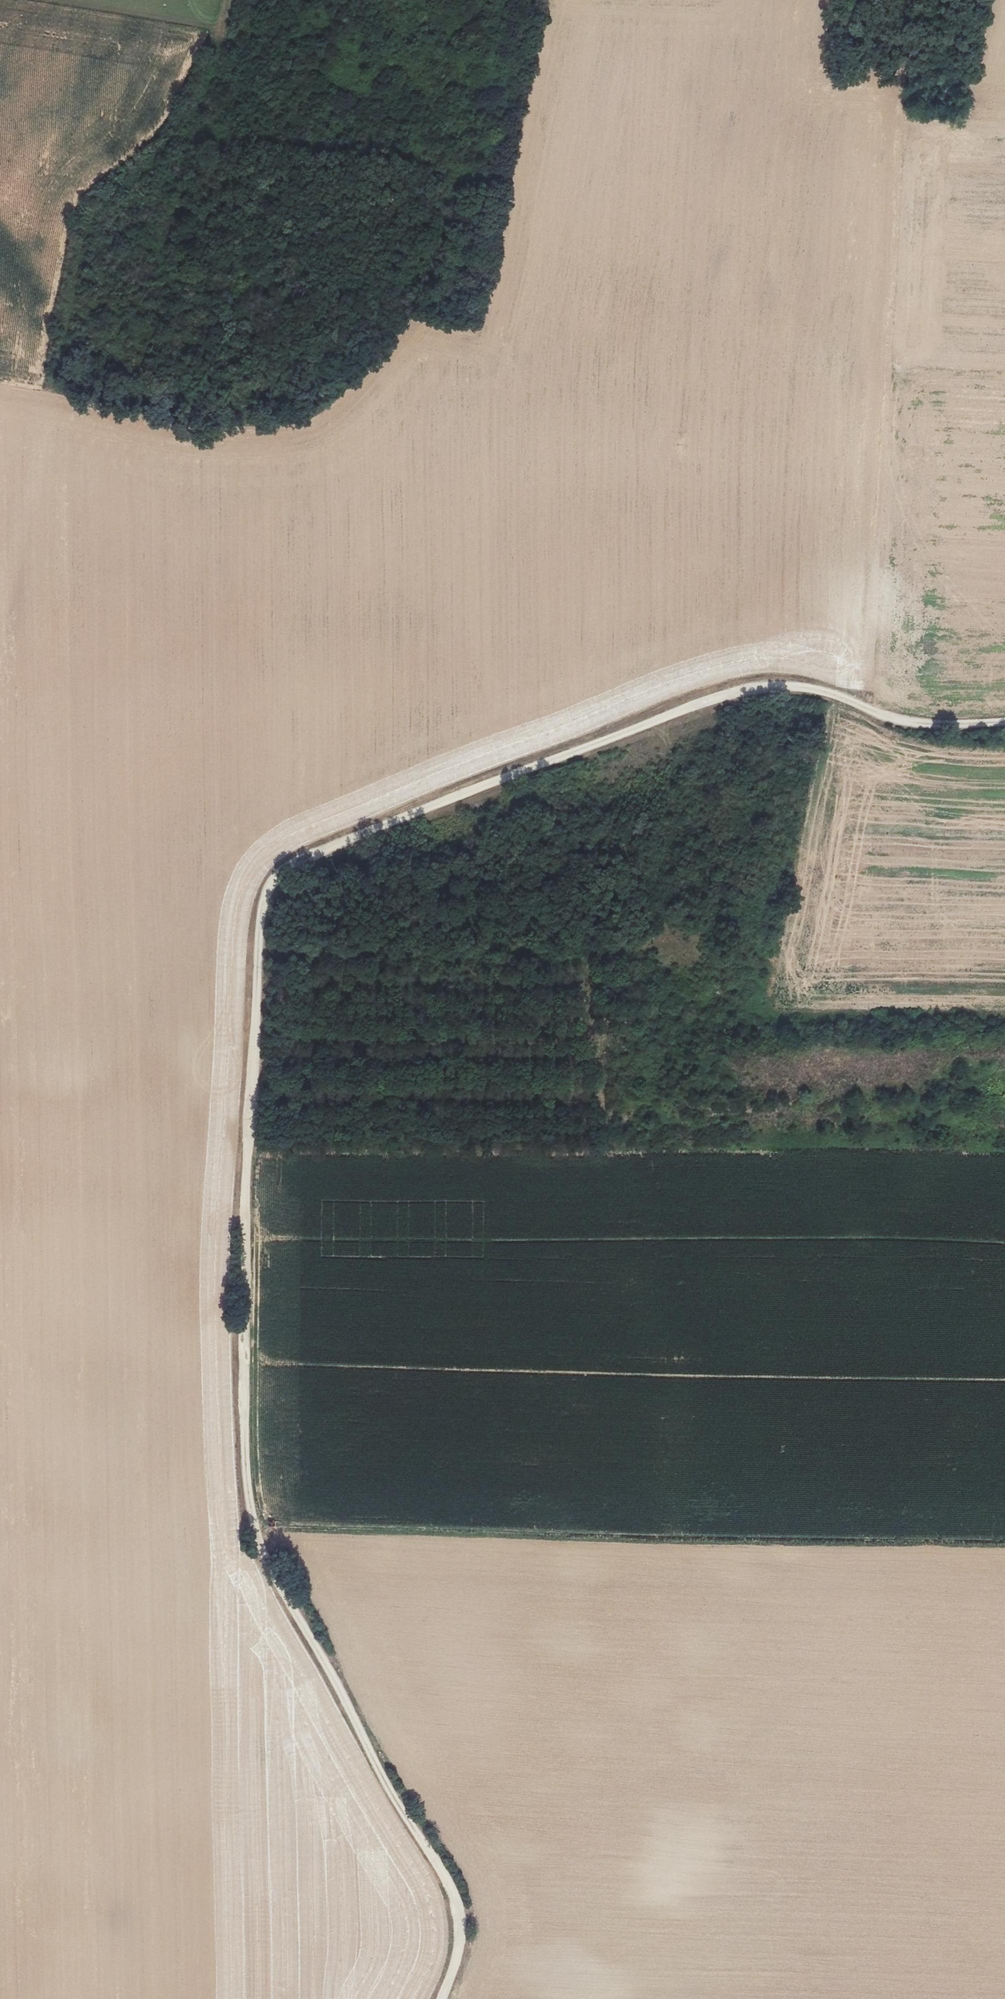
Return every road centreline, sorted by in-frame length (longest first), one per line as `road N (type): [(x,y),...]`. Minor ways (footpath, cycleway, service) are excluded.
road 1 (unclassified): [(441,1998),(460,1938),(453,1889),(370,1761),(270,1568),(247,1491),(245,1206),(270,889),(291,866),(742,689),(824,691),(900,723),(1004,724)]

